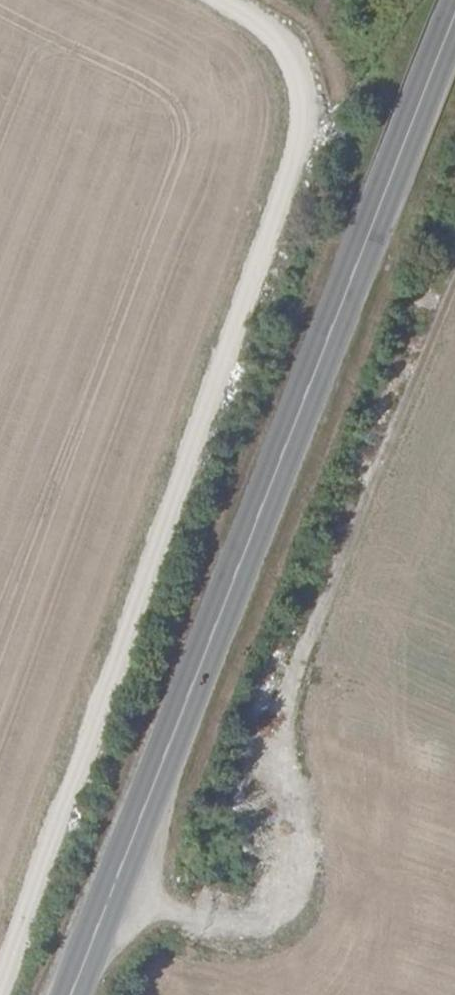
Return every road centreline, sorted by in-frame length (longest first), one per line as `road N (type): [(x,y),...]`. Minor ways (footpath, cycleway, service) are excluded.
road 1 (track): [(231,0),(275,29),(305,70),(311,125),(0,974)]
road 2 (tertiary): [(75,994),(454,16)]
road 3 (primary): [(0,240),(454,387)]

